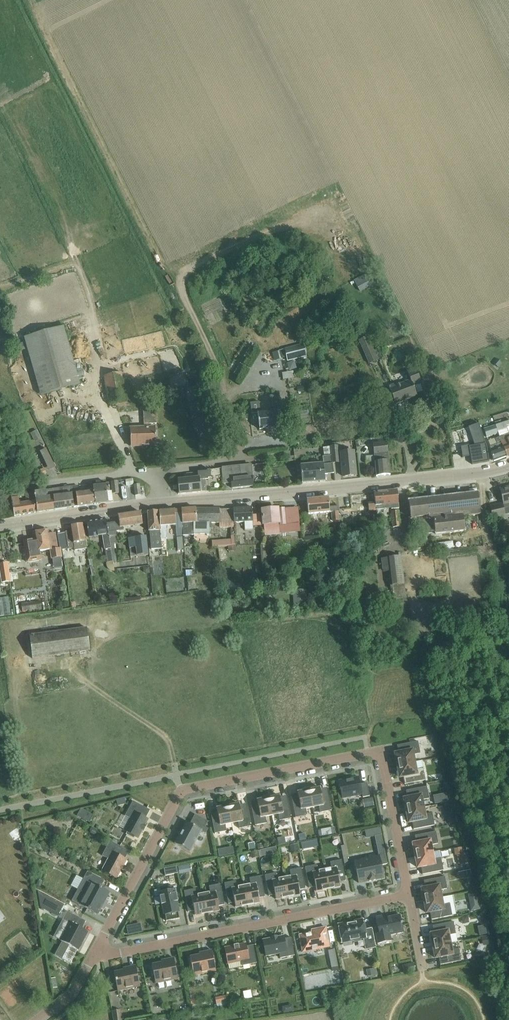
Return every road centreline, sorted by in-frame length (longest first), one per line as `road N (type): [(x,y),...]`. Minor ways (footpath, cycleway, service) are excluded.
road 1 (residential): [(98,952),(182,789),(374,753),(381,756),(407,893)]
road 2 (tertiary): [(164,504),(508,467)]
road 3 (residential): [(98,952),(407,893)]
road 4 (tertiary): [(0,528),(164,504)]
road 5 (unclassified): [(0,491),(158,474)]

